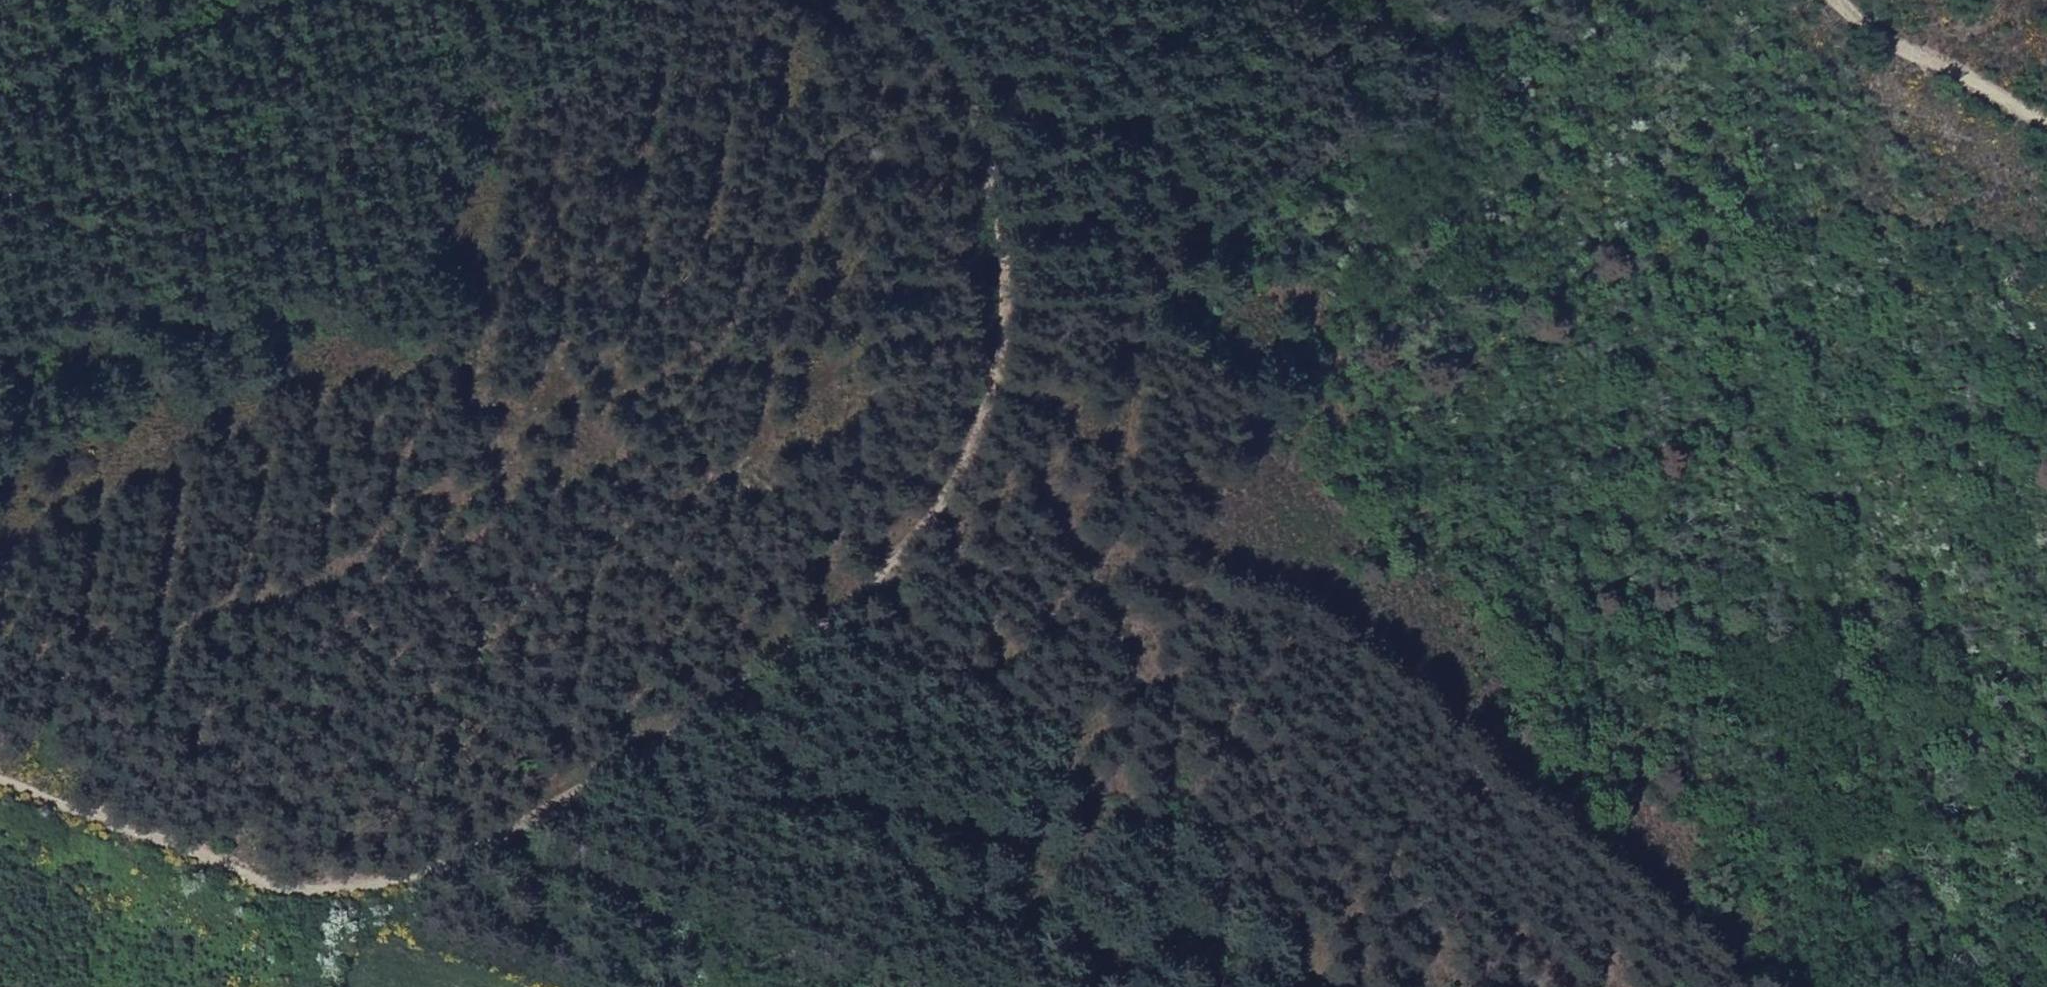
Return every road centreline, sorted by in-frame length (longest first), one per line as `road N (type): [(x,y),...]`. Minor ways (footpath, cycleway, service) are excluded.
road 1 (track): [(884,0),(898,5),(977,125),(993,199),(996,318),(959,453),(896,551)]
road 2 (track): [(0,99),(139,41),(268,0)]
road 3 (track): [(2046,125),(1869,32),(1842,0)]

